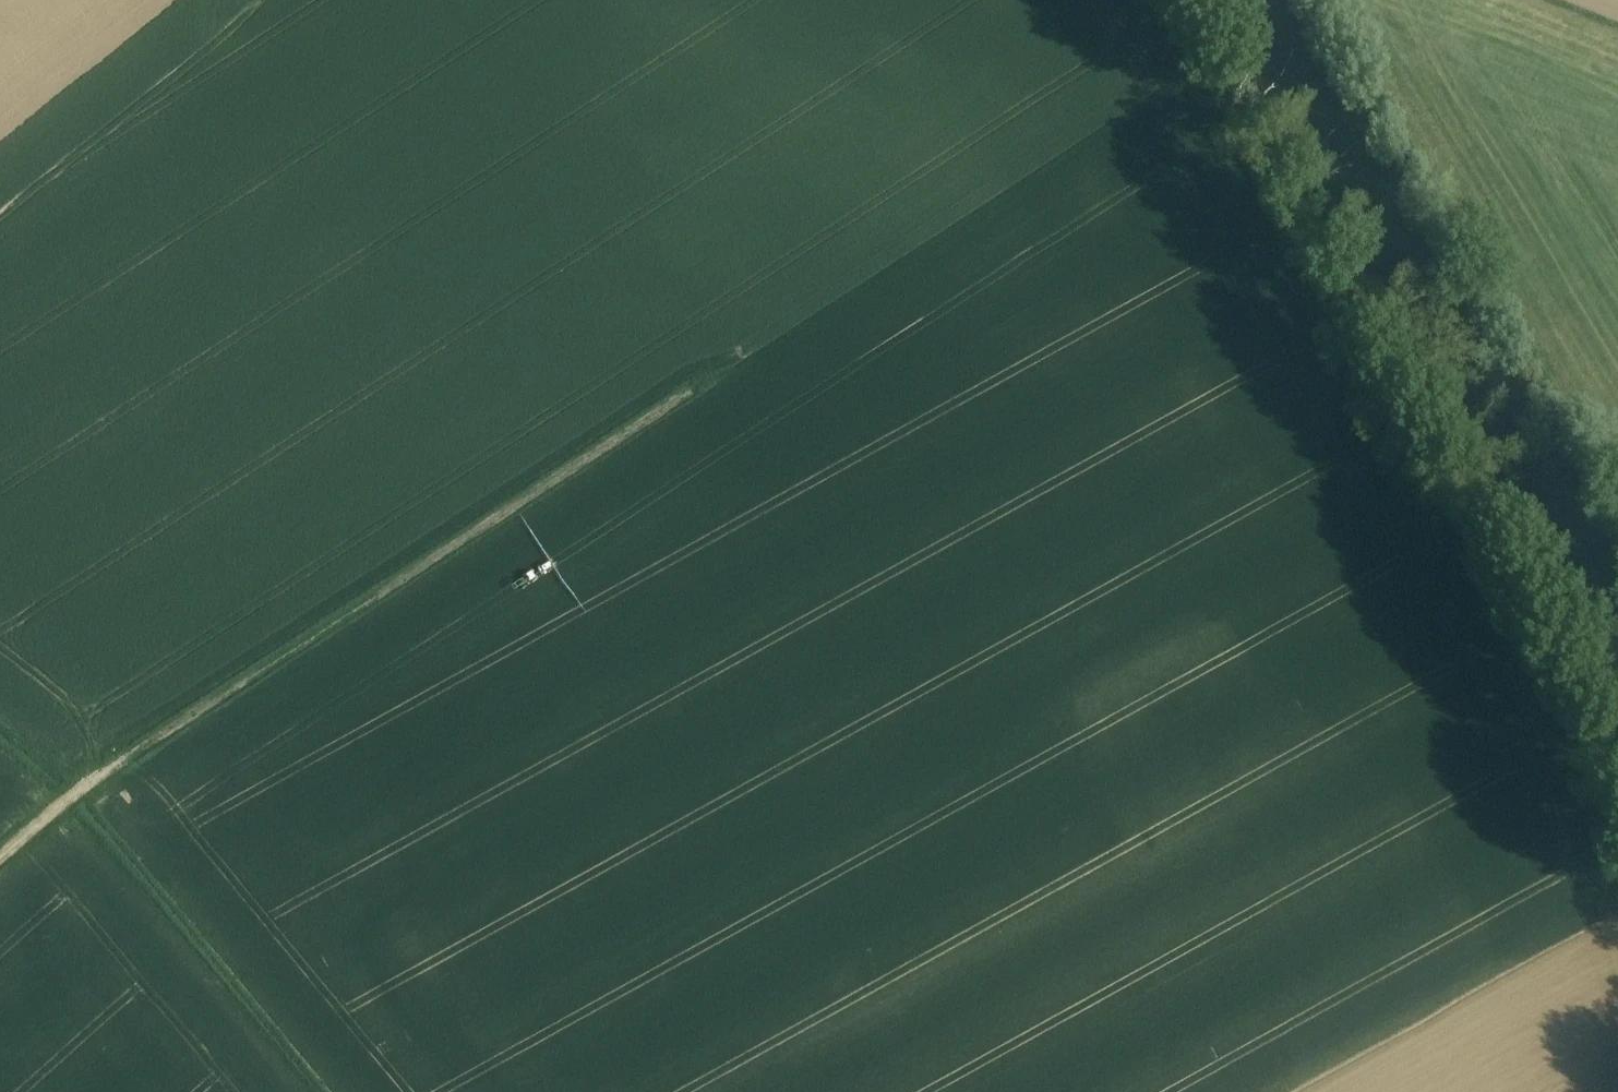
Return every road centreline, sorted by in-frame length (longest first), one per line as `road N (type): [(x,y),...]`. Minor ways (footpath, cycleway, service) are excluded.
road 1 (track): [(689,382),(91,770),(0,852)]

